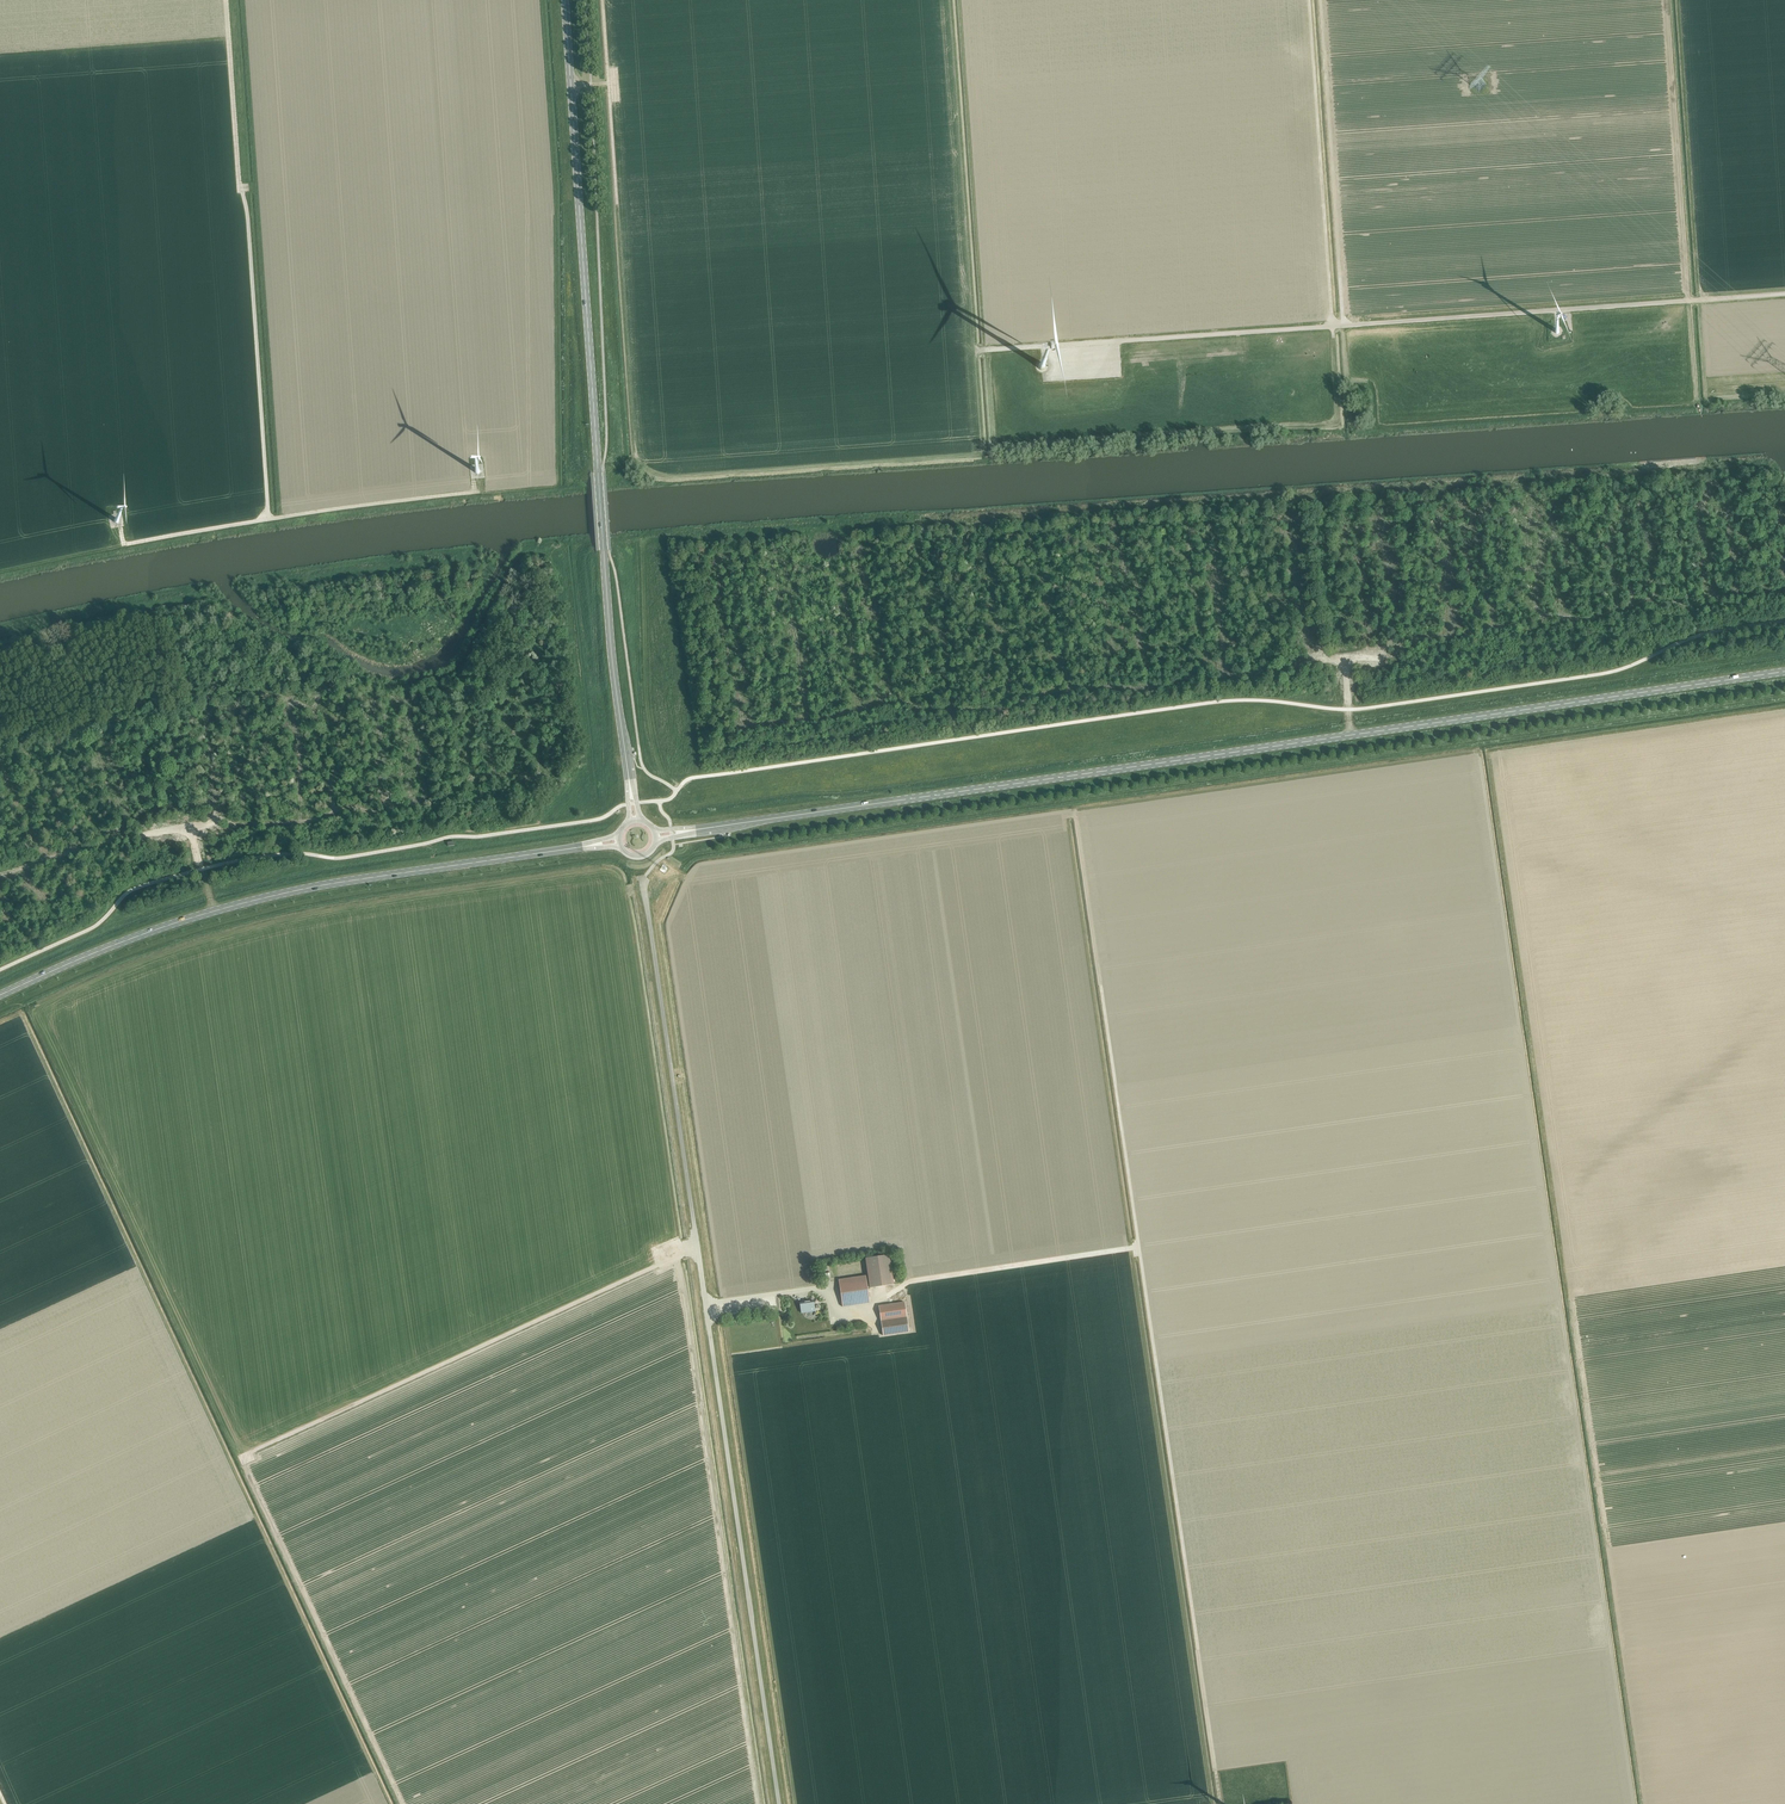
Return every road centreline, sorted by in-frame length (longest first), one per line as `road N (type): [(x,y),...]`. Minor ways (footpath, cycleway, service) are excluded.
road 1 (primary): [(825,811),(1784,671)]
road 2 (unclassified): [(780,1803),(642,880)]
road 3 (secondary): [(629,786),(612,652),(565,0)]
road 4 (primary): [(0,995),(201,914),(297,890),(583,846)]
road 5 (track): [(697,1246),(250,1452)]
road 6 (primary): [(825,811),(699,829)]

